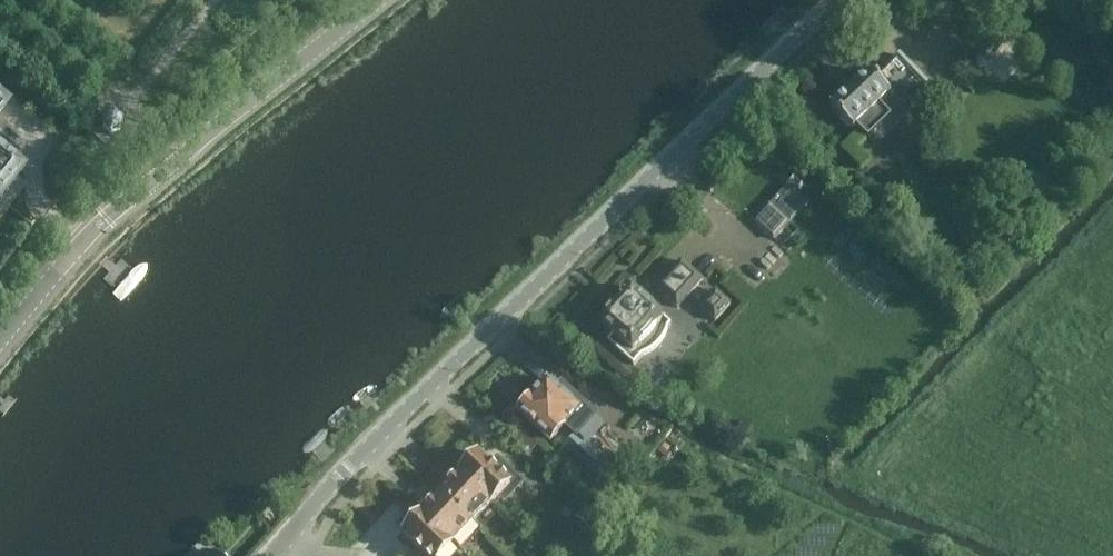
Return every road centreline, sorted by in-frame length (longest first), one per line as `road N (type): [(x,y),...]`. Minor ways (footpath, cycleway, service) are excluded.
road 1 (unclassified): [(274,555),(428,386),(835,0)]
road 2 (tertiary): [(0,342),(106,217),(383,0)]

